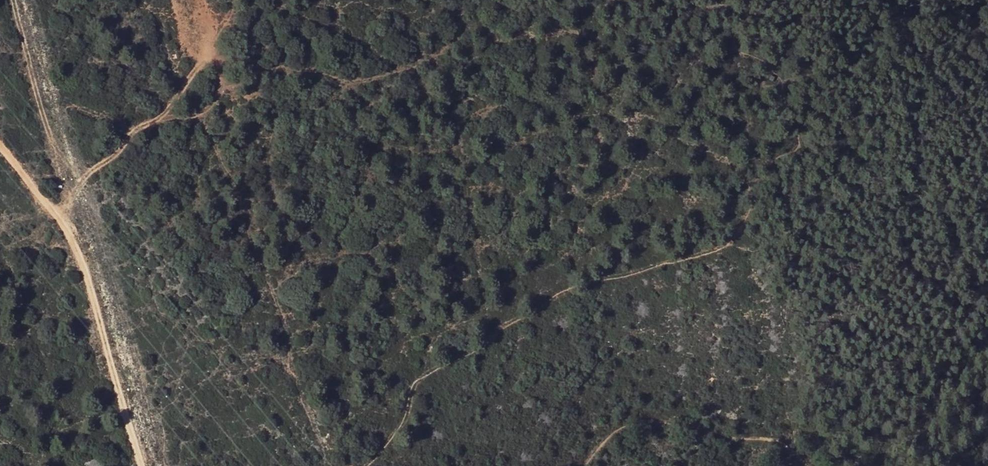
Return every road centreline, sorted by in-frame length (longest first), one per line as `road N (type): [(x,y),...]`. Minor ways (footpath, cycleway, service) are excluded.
road 1 (track): [(0,143),(66,220),(140,465)]

